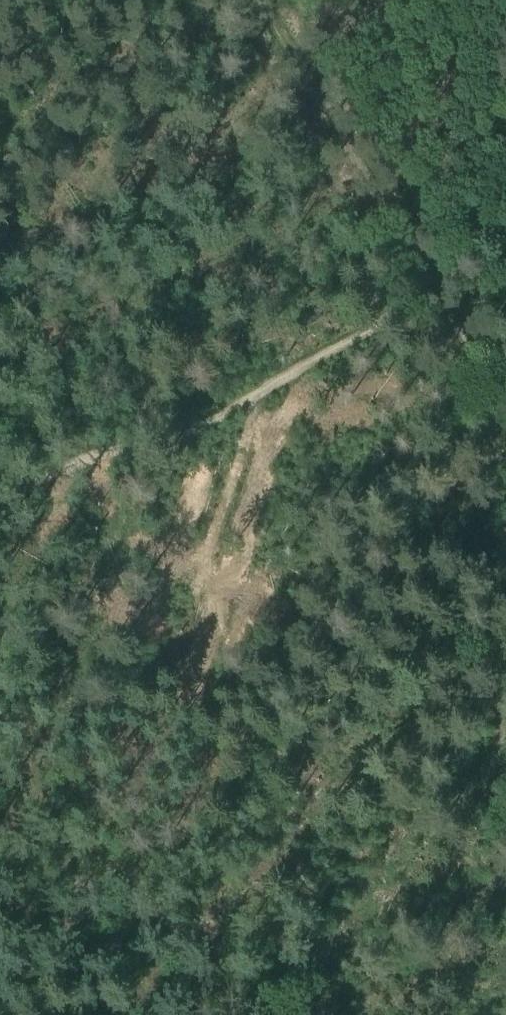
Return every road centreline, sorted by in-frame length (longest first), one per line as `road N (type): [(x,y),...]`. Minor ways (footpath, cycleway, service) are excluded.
road 1 (track): [(505,339),(283,0)]

